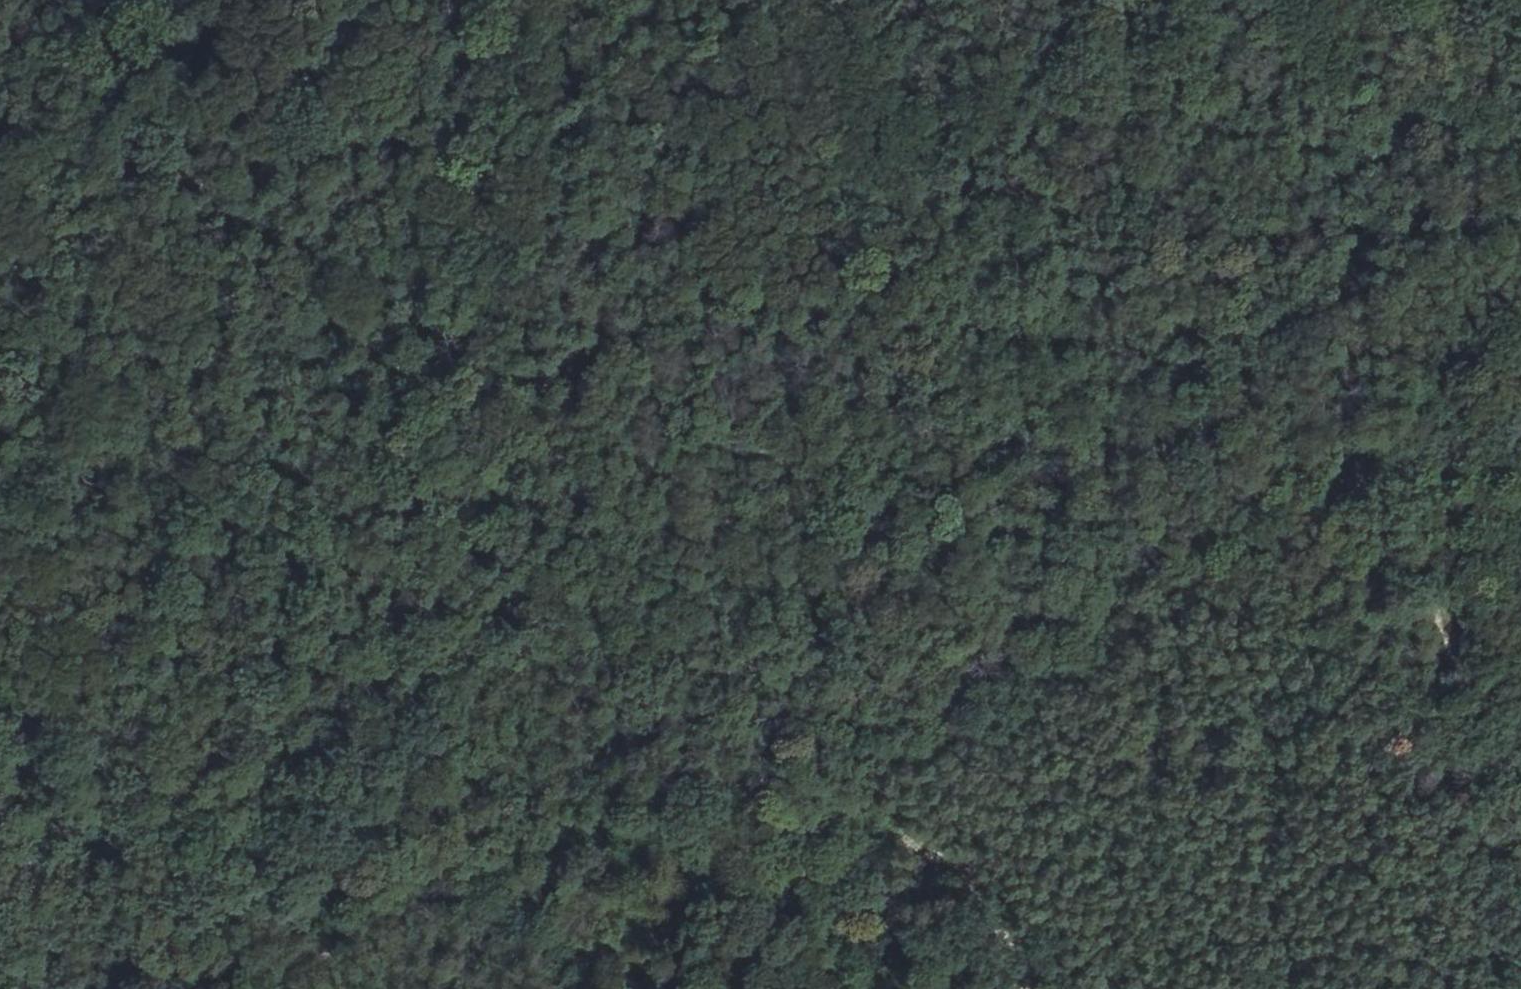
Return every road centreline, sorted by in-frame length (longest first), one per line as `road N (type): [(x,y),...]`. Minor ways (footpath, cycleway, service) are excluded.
road 1 (track): [(1520,768),(1439,628),(1415,565),(1348,487),(1122,568),(1010,637),(887,685),(752,756)]
road 2 (track): [(752,756),(561,843),(475,872),(342,947)]
road 3 (track): [(1033,988),(973,852),(897,831),(752,756)]

